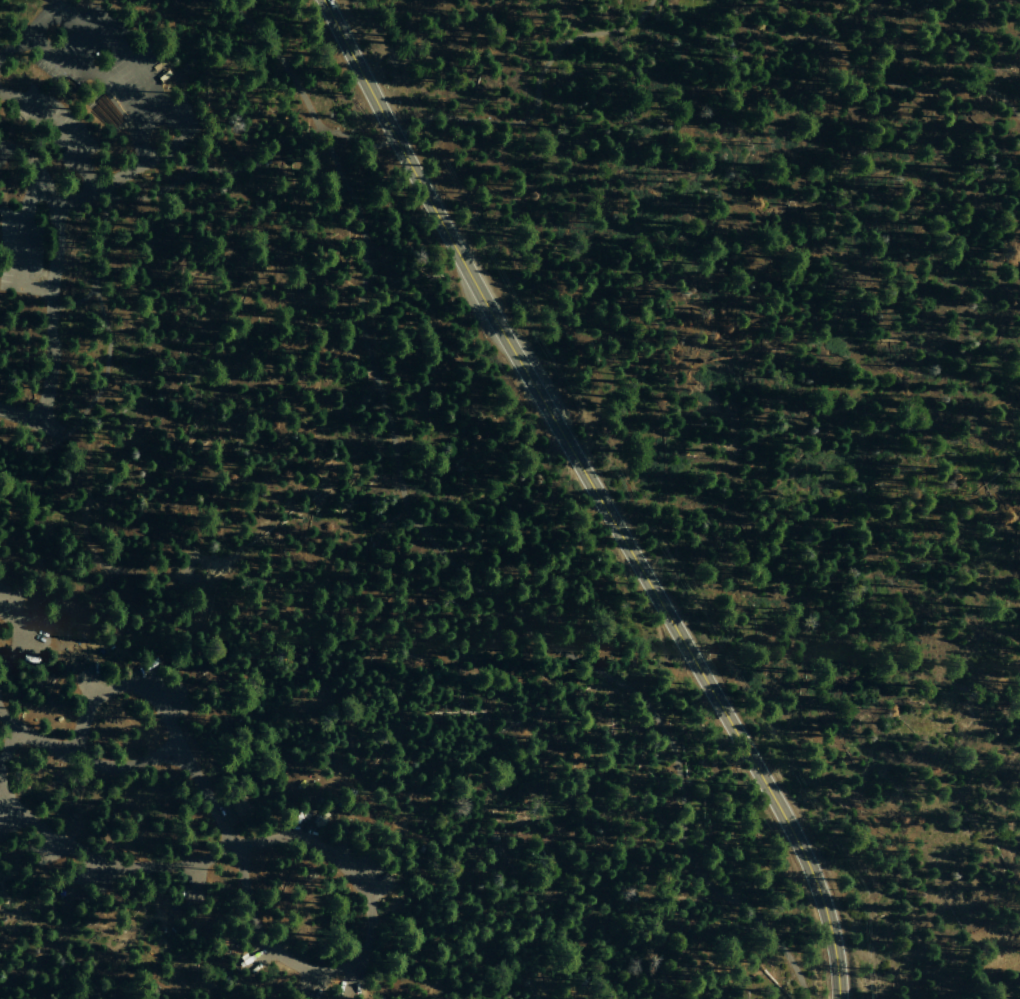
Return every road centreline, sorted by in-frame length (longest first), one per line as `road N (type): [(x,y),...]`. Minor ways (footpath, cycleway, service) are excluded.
road 1 (primary): [(837,998),(821,899),(790,830),(464,266),(323,0)]

